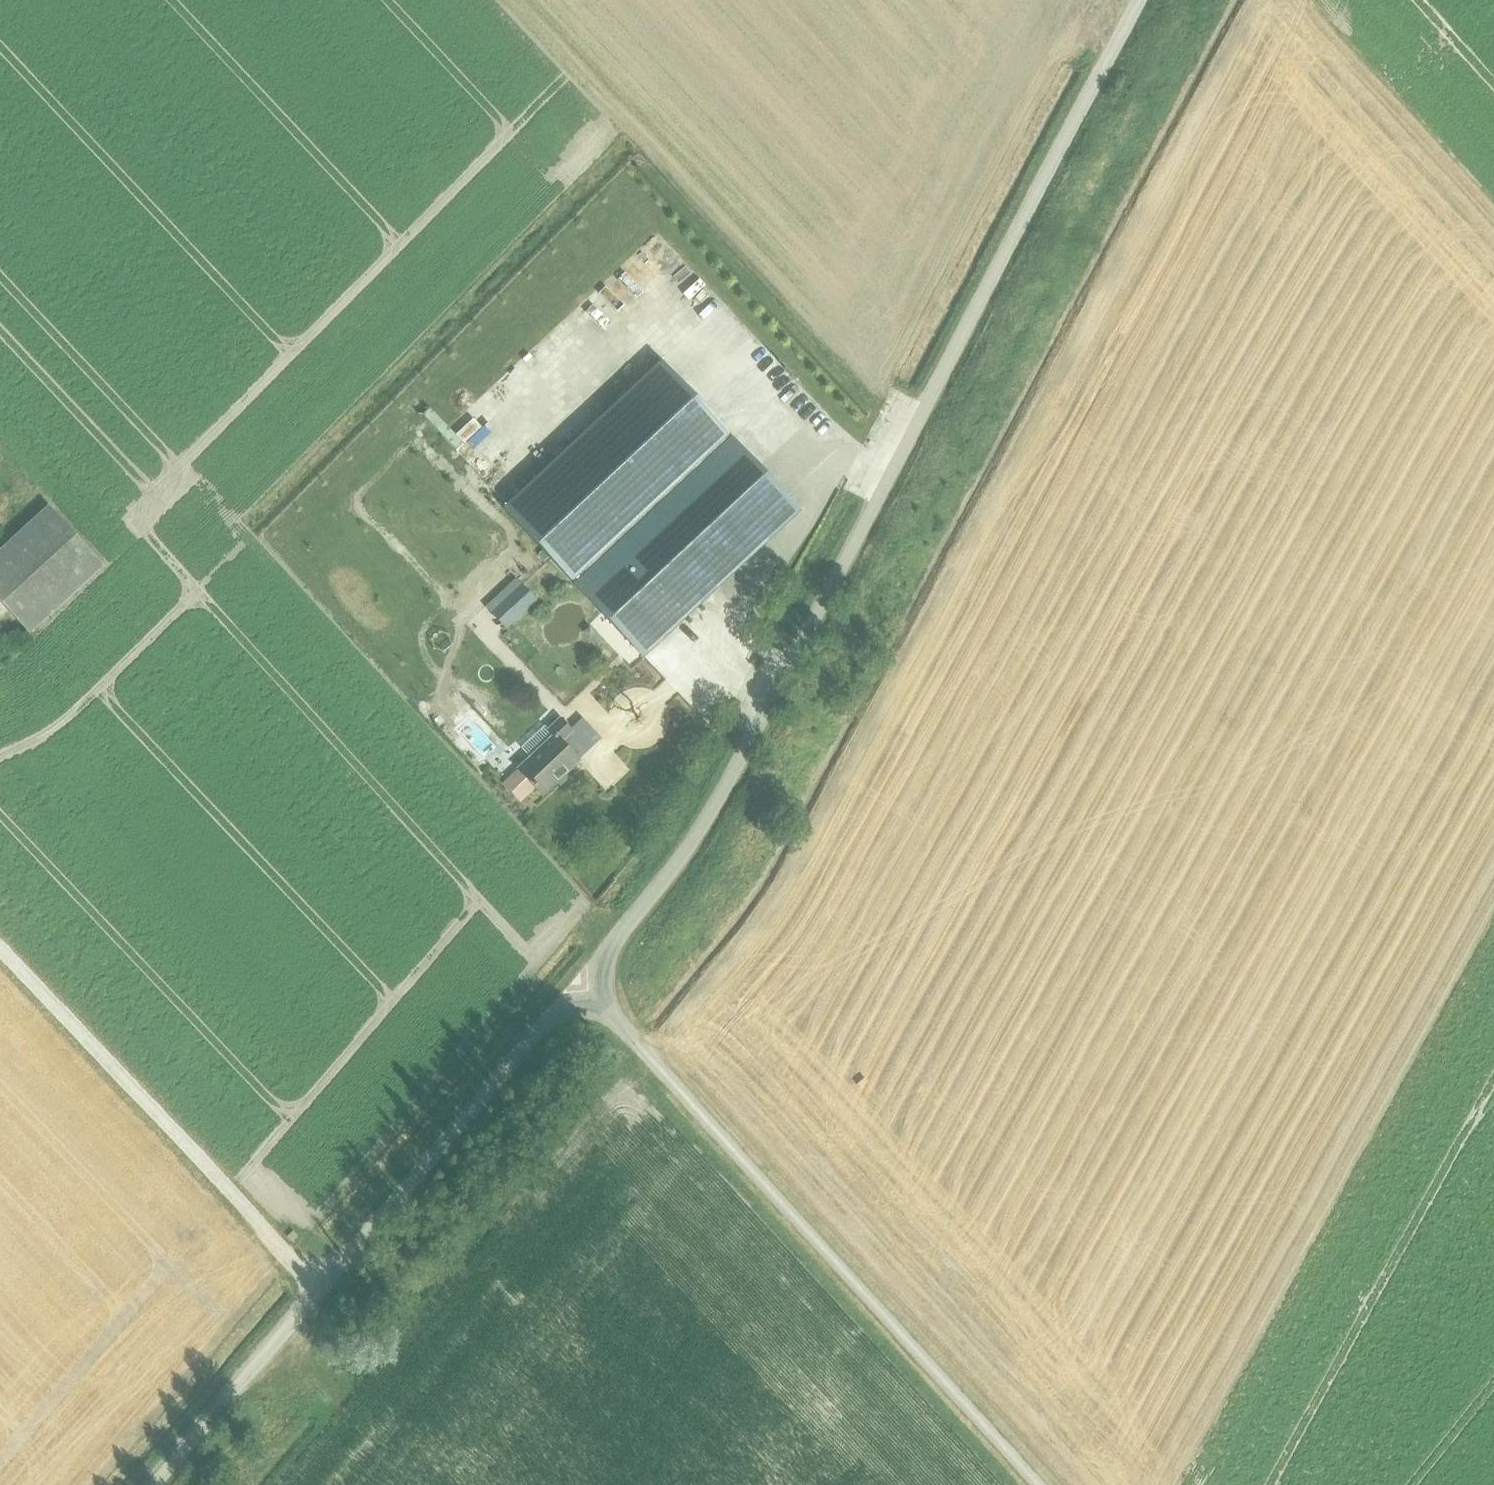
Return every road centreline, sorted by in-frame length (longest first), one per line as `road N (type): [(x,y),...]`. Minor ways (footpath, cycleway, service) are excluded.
road 1 (unclassified): [(1138,0),(732,778),(660,884),(577,984)]
road 2 (unclassified): [(1037,1484),(577,984)]
road 3 (unclassified): [(577,984),(152,1484)]

